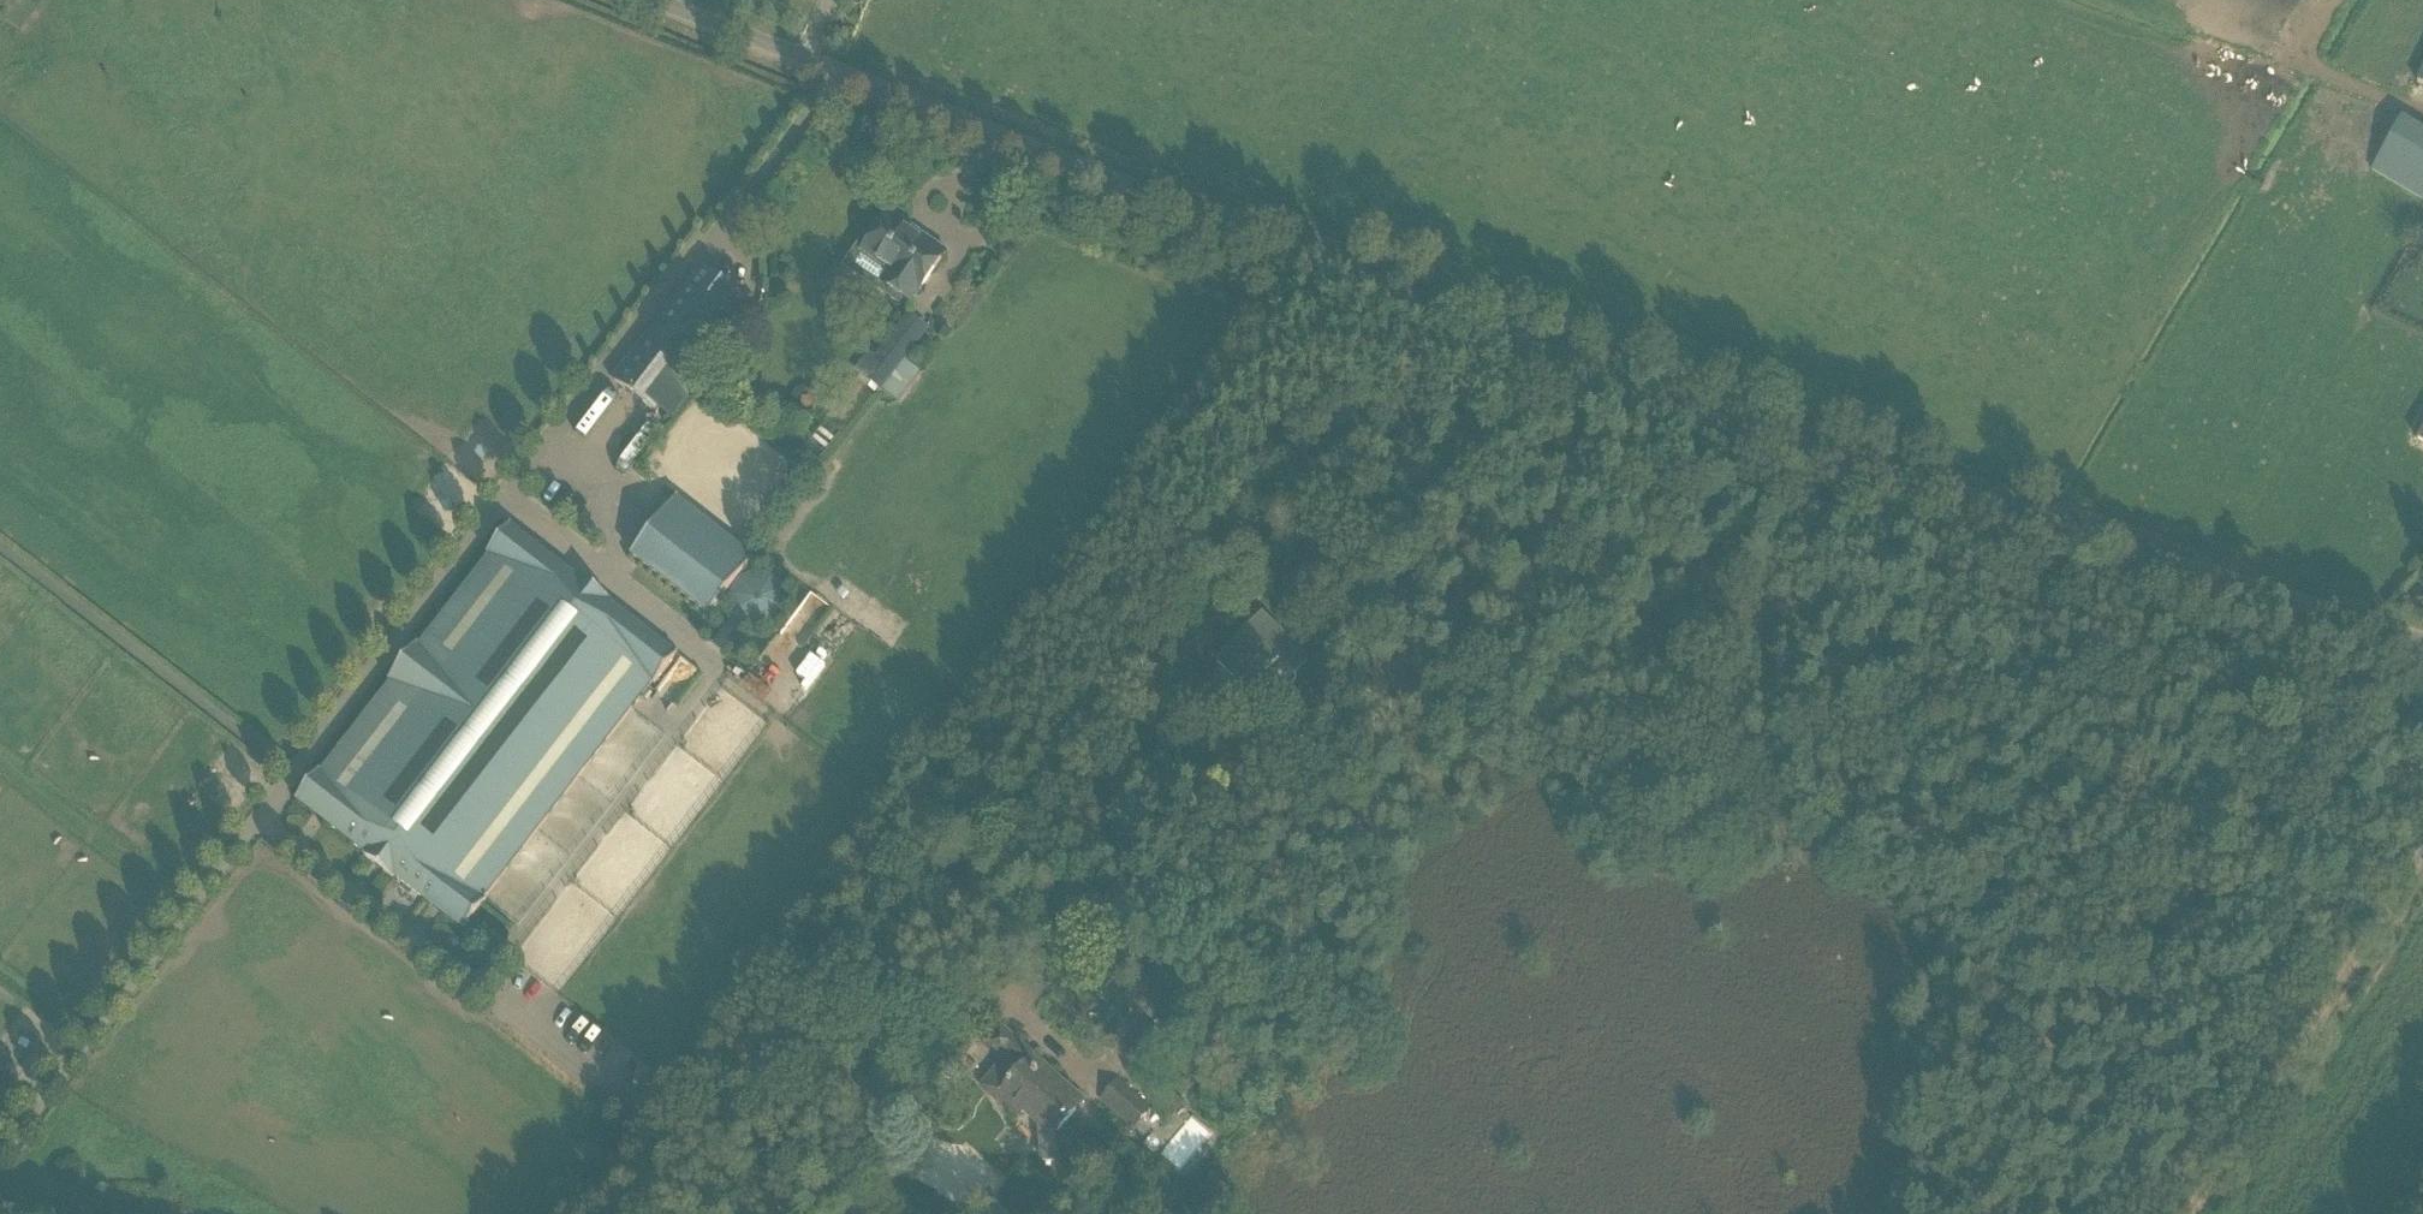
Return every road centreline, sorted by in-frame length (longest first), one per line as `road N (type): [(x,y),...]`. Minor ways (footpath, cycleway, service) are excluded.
road 1 (unclassified): [(658,0),(839,63),(1695,397),(2422,635)]
road 2 (track): [(839,63),(0,1159)]
road 3 (track): [(1554,340),(1497,436),(1304,686),(1267,755),(1199,972),(1019,993),(1017,1019),(1098,1087)]
road 4 (track): [(2194,1213),(2422,849)]

